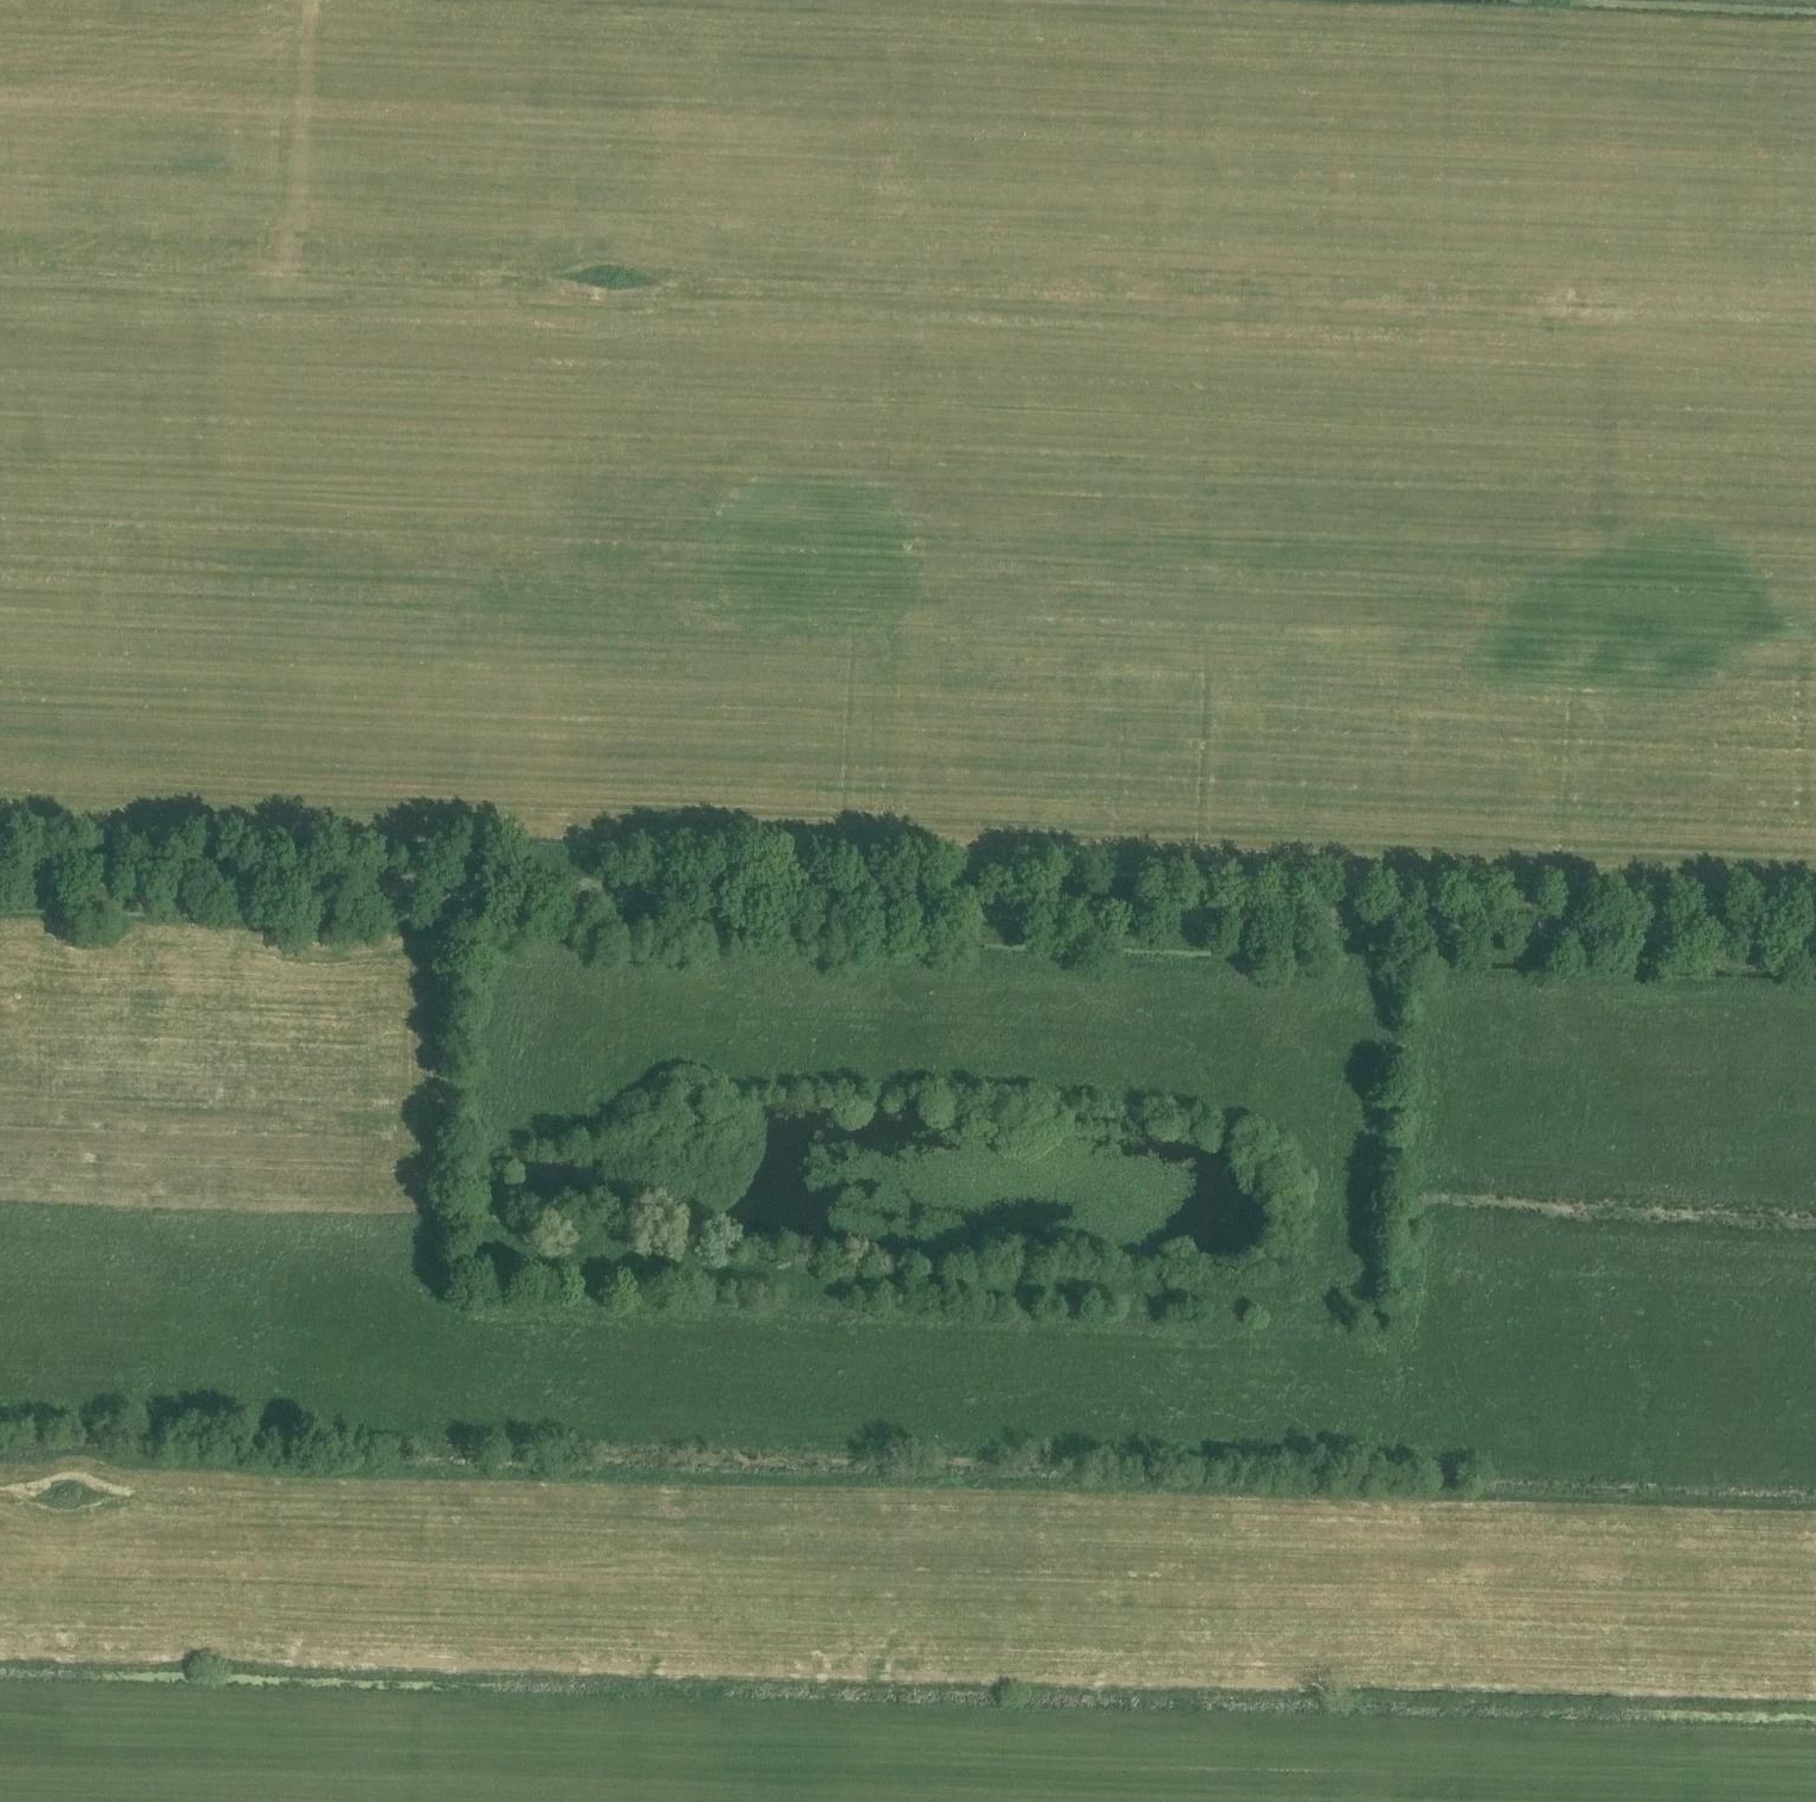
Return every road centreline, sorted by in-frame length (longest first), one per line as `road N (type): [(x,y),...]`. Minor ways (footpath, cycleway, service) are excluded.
road 1 (unclassified): [(0,871),(1815,937)]

